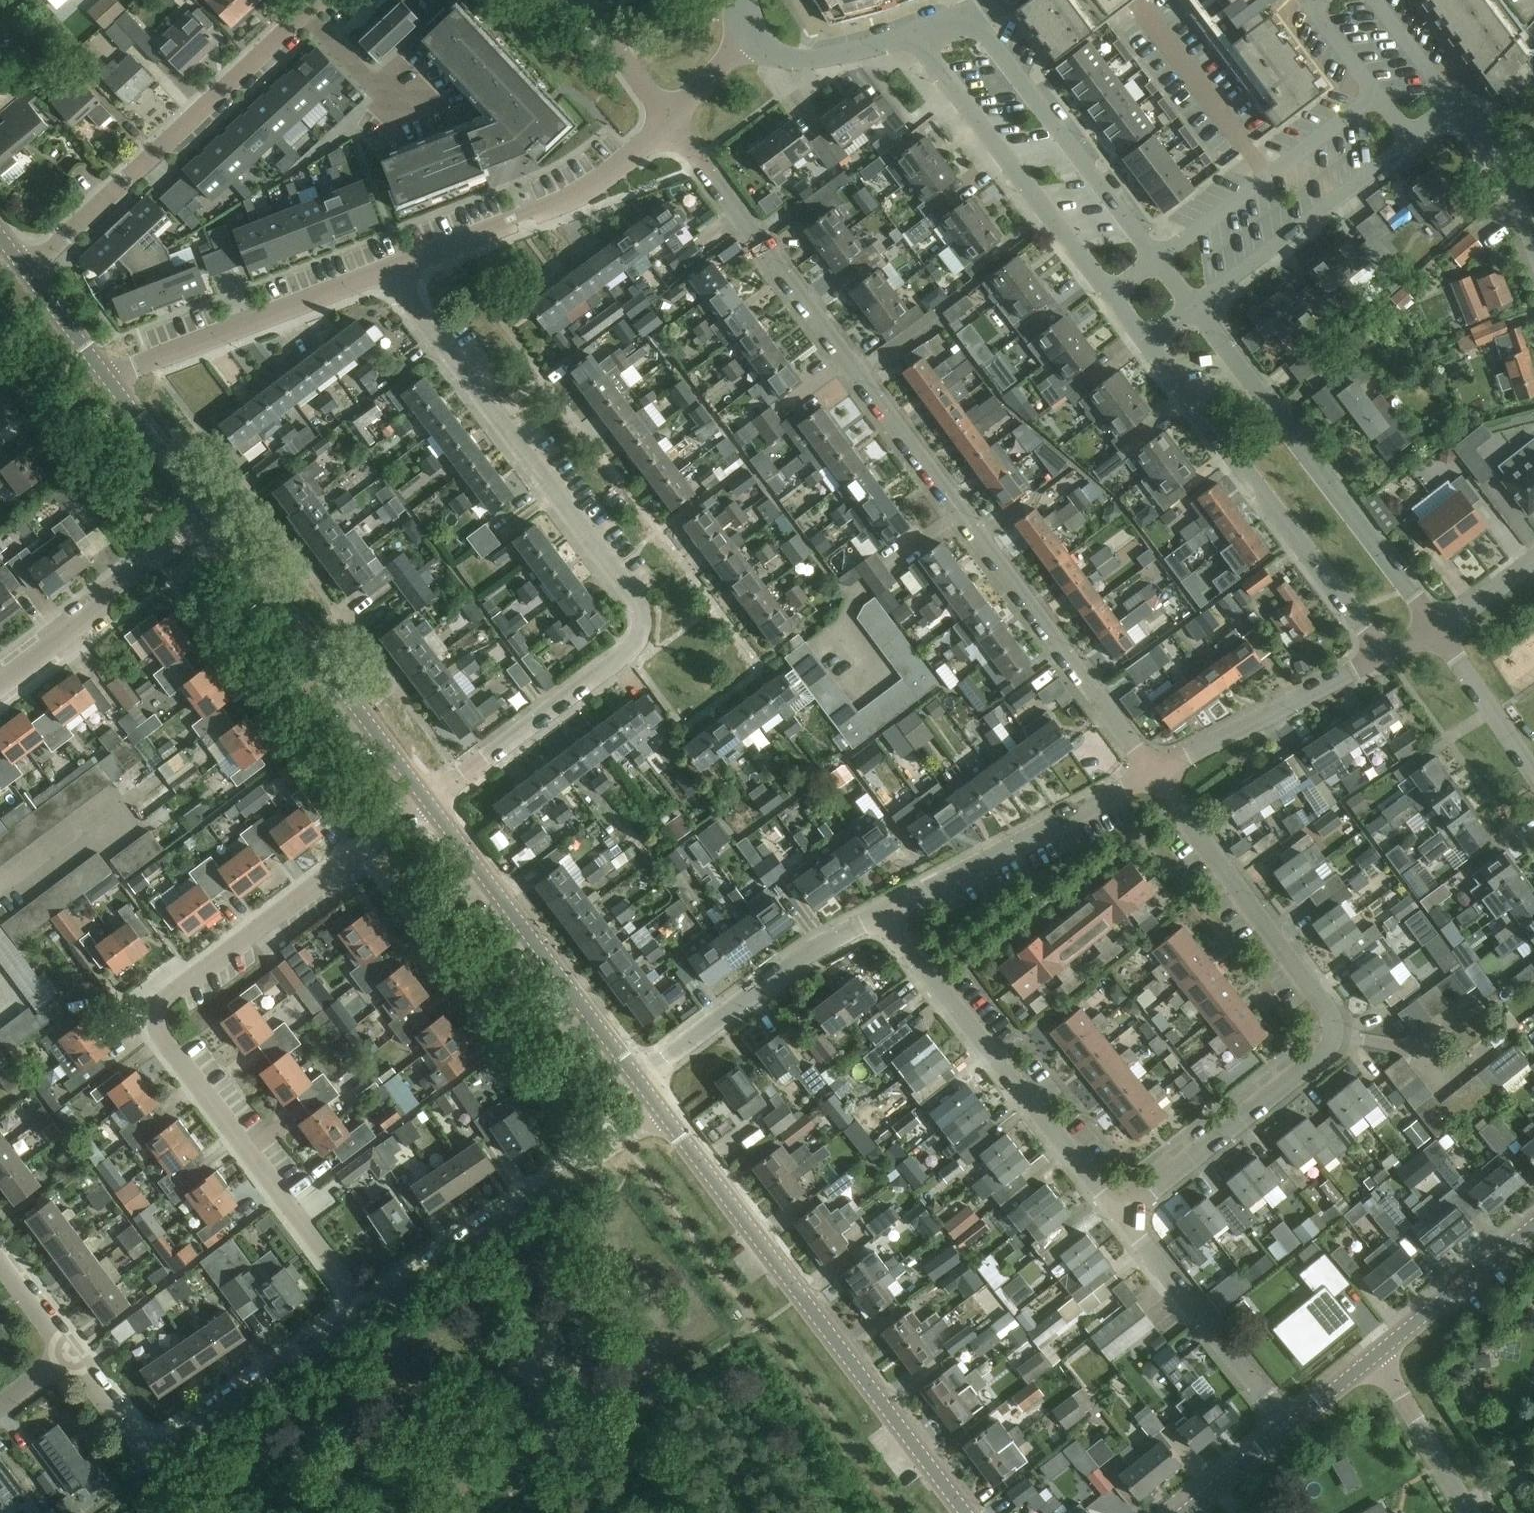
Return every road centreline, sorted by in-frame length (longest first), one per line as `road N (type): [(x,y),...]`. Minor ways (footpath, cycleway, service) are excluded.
road 1 (residential): [(668,118),(1152,772)]
road 2 (residential): [(430,801),(632,648),(640,612),(386,270)]
road 3 (residential): [(369,1311),(169,1047),(161,1016),(174,989),(430,801)]
road 4 (residential): [(1119,1216),(1323,1054),(1335,1036),(1325,1006),(1152,772)]
road 5 (residential): [(966,1512),(661,1110)]
road 6 (residential): [(1438,628),(1195,309)]
road 7 (residential): [(26,271),(320,0)]
road 8 (residential): [(1150,345),(1384,654)]
road 9 (residential): [(69,1354),(137,1442),(162,1447),(369,1311)]
road 10 (residential): [(1119,1216),(882,915)]
road 11 (residential): [(1156,260),(971,16),(914,37)]
road 12 (residential): [(430,801),(210,516)]
road 13 (residential): [(369,1311),(661,1110)]
road 14 (residential): [(639,1079),(430,801)]
road 15 (residential): [(386,270),(563,203),(668,118)]
road 16 (residential): [(914,37),(1110,292)]
road 17 (residential): [(882,915),(1152,772)]
road 18 (residential): [(110,376),(386,270)]
road 19 (residential): [(639,1079),(799,961),(882,915)]
road 20 (residential): [(1375,92),(1156,260)]
road 21 (residential): [(1195,309),(1411,139)]
road 22 (residential): [(1289,1426),(1119,1216)]
road 23 (residential): [(0,685),(210,516)]
road 24 (residential): [(1152,772),(1384,654)]
road 25 (residential): [(1374,1355),(1533,1223)]
road 26 (residential): [(1470,1512),(1374,1355)]
road 27 (residential): [(914,37),(793,61),(749,33)]
road 28 (residential): [(1533,773),(1438,628)]
road 29 (residential): [(210,516),(110,376)]
road 30 (residential): [(1533,241),(1493,155),(1453,105)]
road 31 (residential): [(668,118),(577,0)]
road 32 (residential): [(1182,1512),(1289,1426)]
road 33 (residential): [(110,376),(26,271)]
road 34 (residential): [(1453,105),(1373,0)]

